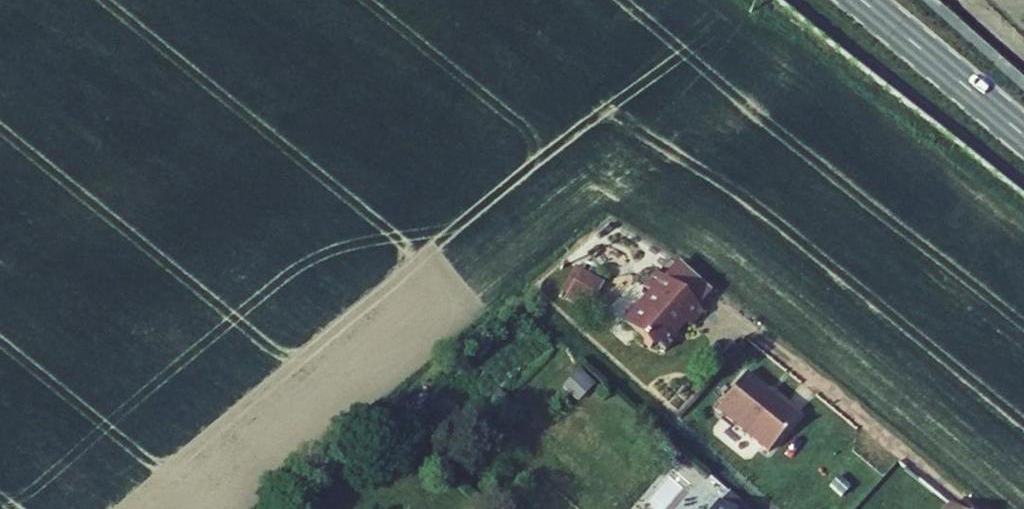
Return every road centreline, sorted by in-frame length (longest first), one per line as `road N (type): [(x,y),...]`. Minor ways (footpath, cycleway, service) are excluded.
road 1 (primary): [(862,0),(1023,135)]

